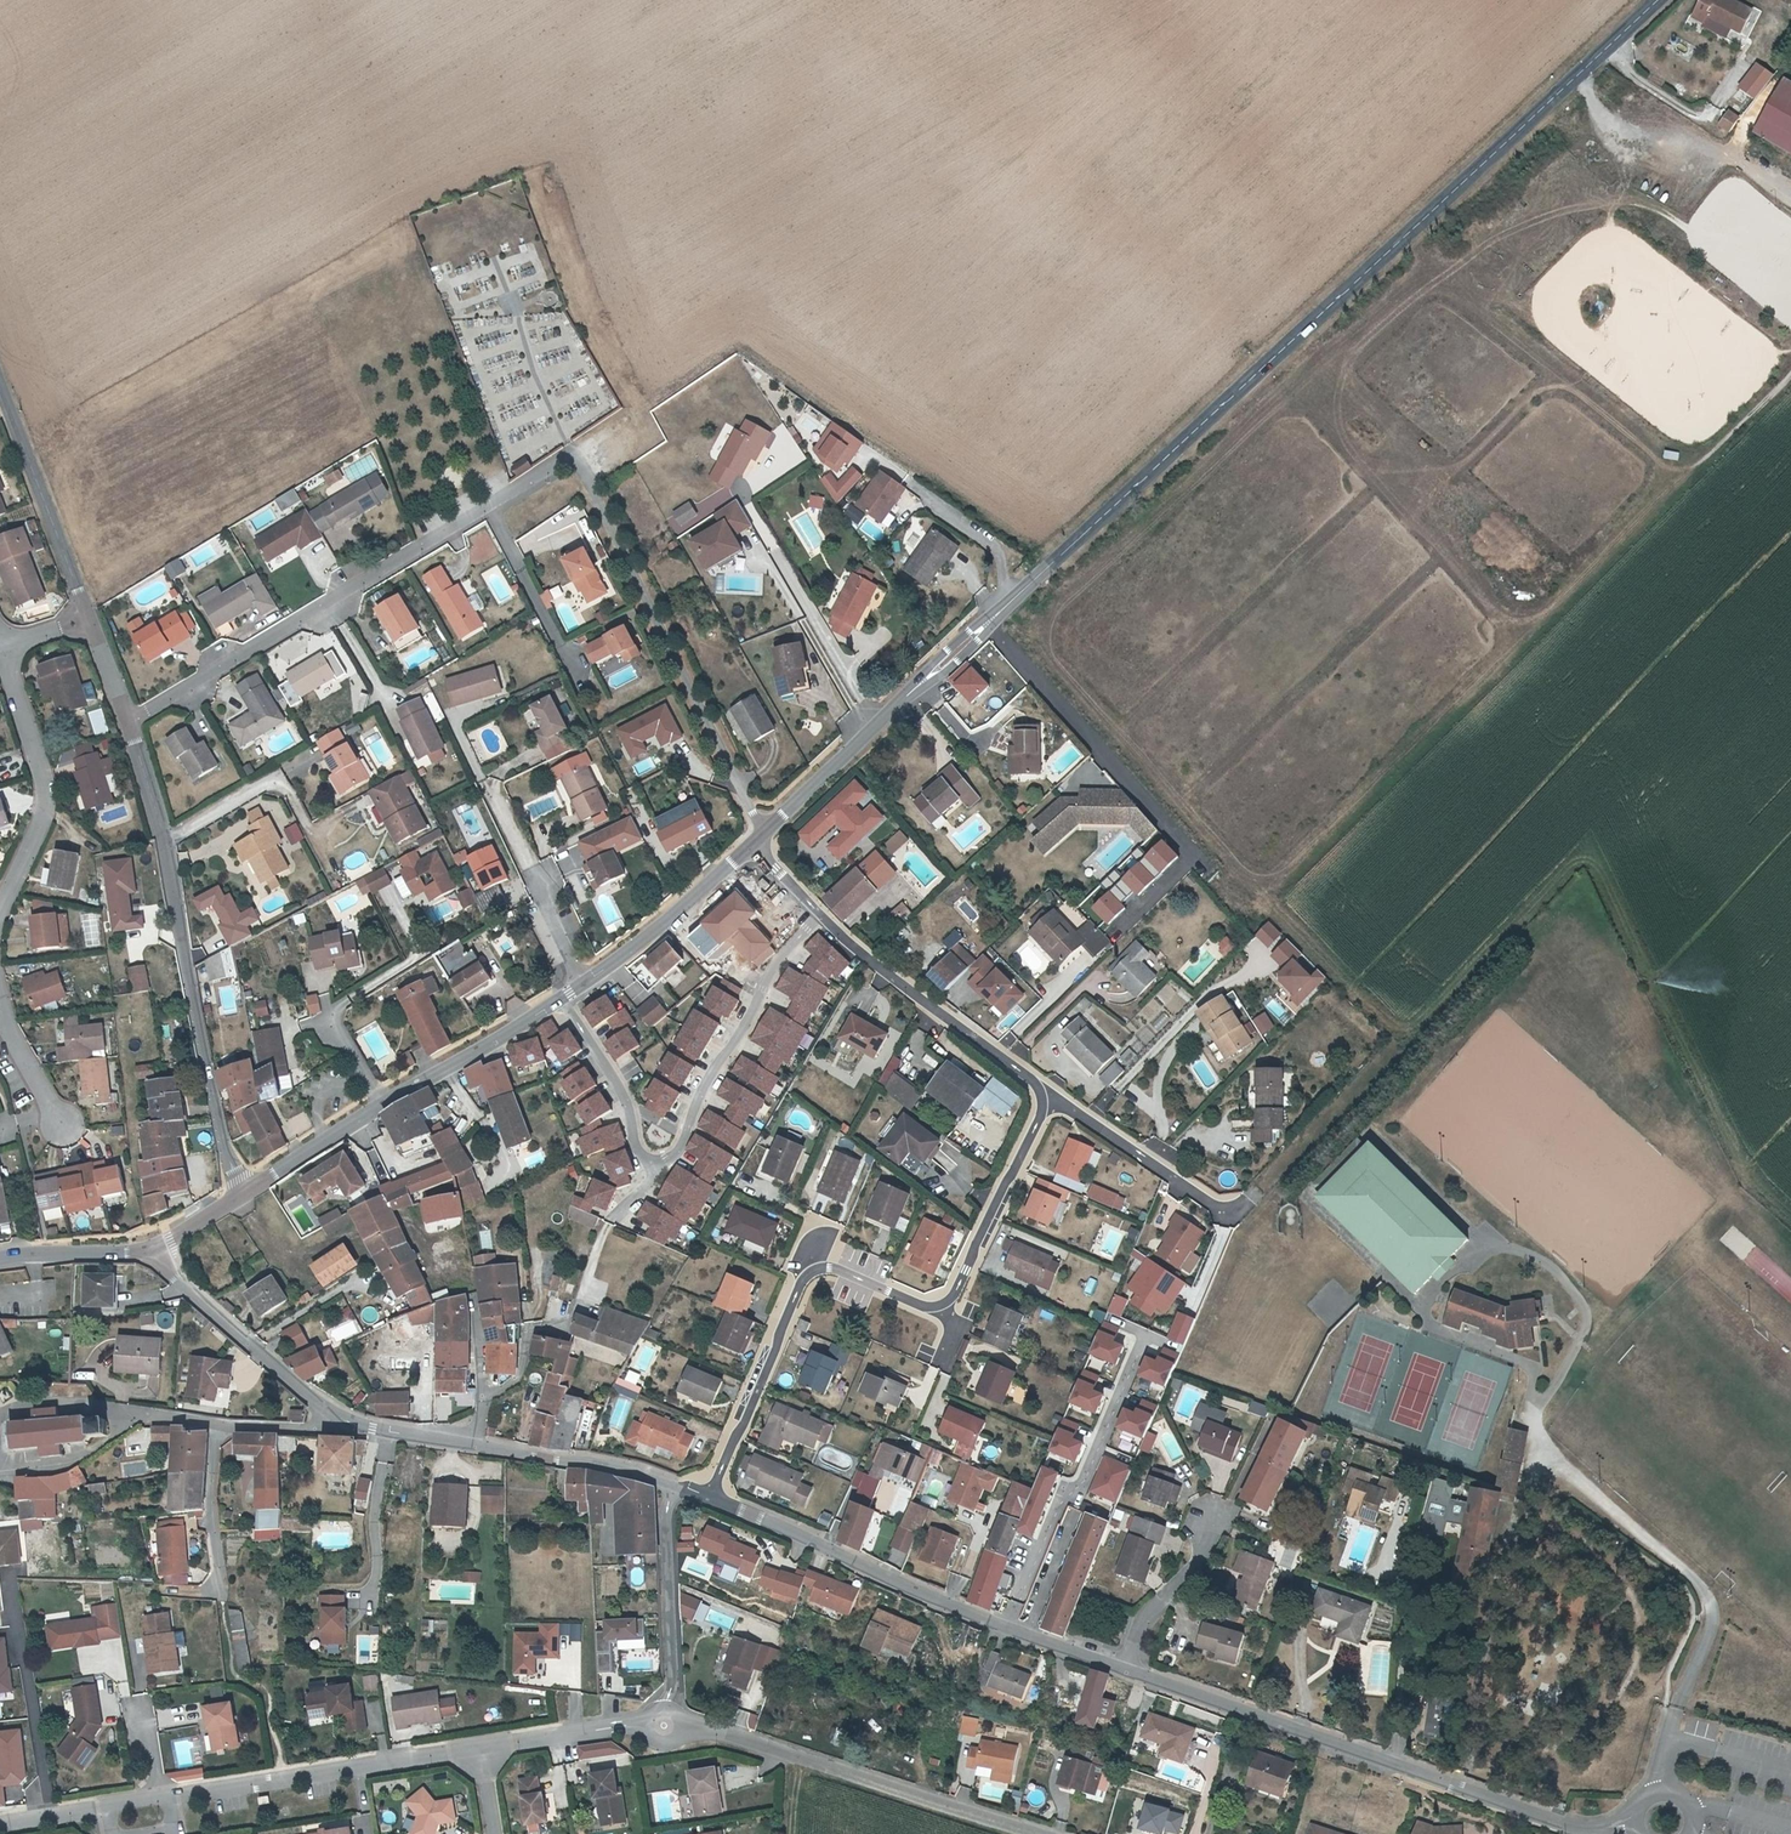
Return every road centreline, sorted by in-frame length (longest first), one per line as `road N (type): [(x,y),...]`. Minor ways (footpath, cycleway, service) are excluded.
road 1 (track): [(1684,224),(1621,198),(1571,197),(1541,207),(1430,281),(1057,602),(1045,623),(1055,667),(1269,889)]
road 2 (residential): [(127,720),(575,459),(766,834)]
road 3 (tertiary): [(986,624),(1668,0)]
road 4 (track): [(1790,366),(1269,889)]
road 5 (residential): [(709,1499),(800,1285),(830,1268),(925,1306),(943,1304),(955,1294),(1042,1111),(1042,1094)]
road 6 (residential): [(1129,1668),(1587,1830),(1635,1826)]
road 7 (residential): [(665,1724),(730,1734),(1037,1833)]
road 8 (residential): [(163,841),(225,1151),(246,1191)]
road 9 (residential): [(709,1499),(1028,1636)]
road 10 (residential): [(1207,871),(986,624)]
road 11 (residential): [(159,1800),(478,1748)]
road 12 (residential): [(654,1164),(683,1141),(698,1097),(779,958),(820,914)]
road 13 (residential): [(1042,1094),(820,914)]
road 14 (residential): [(0,911),(45,797),(2,649)]
road 15 (residential): [(153,1250),(176,1279),(346,1422)]
road 16 (unclassified): [(0,382),(87,617)]
road 17 (residential): [(664,1480),(672,1683),(665,1724)]
road 18 (residential): [(1042,1094),(1215,1207),(1243,1206)]
road 19 (tertiary): [(584,985),(757,842)]
road 20 (residential): [(490,790),(584,985)]
road 21 (tertiary): [(384,1104),(563,997)]
road 22 (residential): [(774,549),(872,729)]
road 23 (residential): [(563,997),(618,1082),(640,1154),(654,1164)]
road 24 (residential): [(478,1445),(664,1480)]
road 25 (residential): [(478,1748),(665,1724)]
road 26 (residential): [(1215,1519),(1199,1560),(1142,1624),(1129,1668)]
road 27 (residential): [(211,1424),(221,1591)]
road 28 (tertiary): [(246,1191),(384,1104)]
road 29 (residential): [(0,1473),(46,1470),(89,1456),(138,1414)]
road 30 (tertiary): [(872,729),(986,624)]
road 31 (tertiary): [(0,1258),(153,1250)]
road 32 (tertiary): [(766,834),(872,729)]
road 33 (residential): [(60,1127),(16,1049),(0,999)]
road 34 (residential): [(0,1417),(32,1407),(138,1414)]
road 35 (residential): [(211,1424),(346,1422)]
road 36 (residential): [(346,1422),(478,1445)]
road 37 (residential): [(1028,1636),(1075,1514)]
road 38 (residential): [(276,779),(163,841)]
road 39 (residential): [(127,720),(163,841)]

